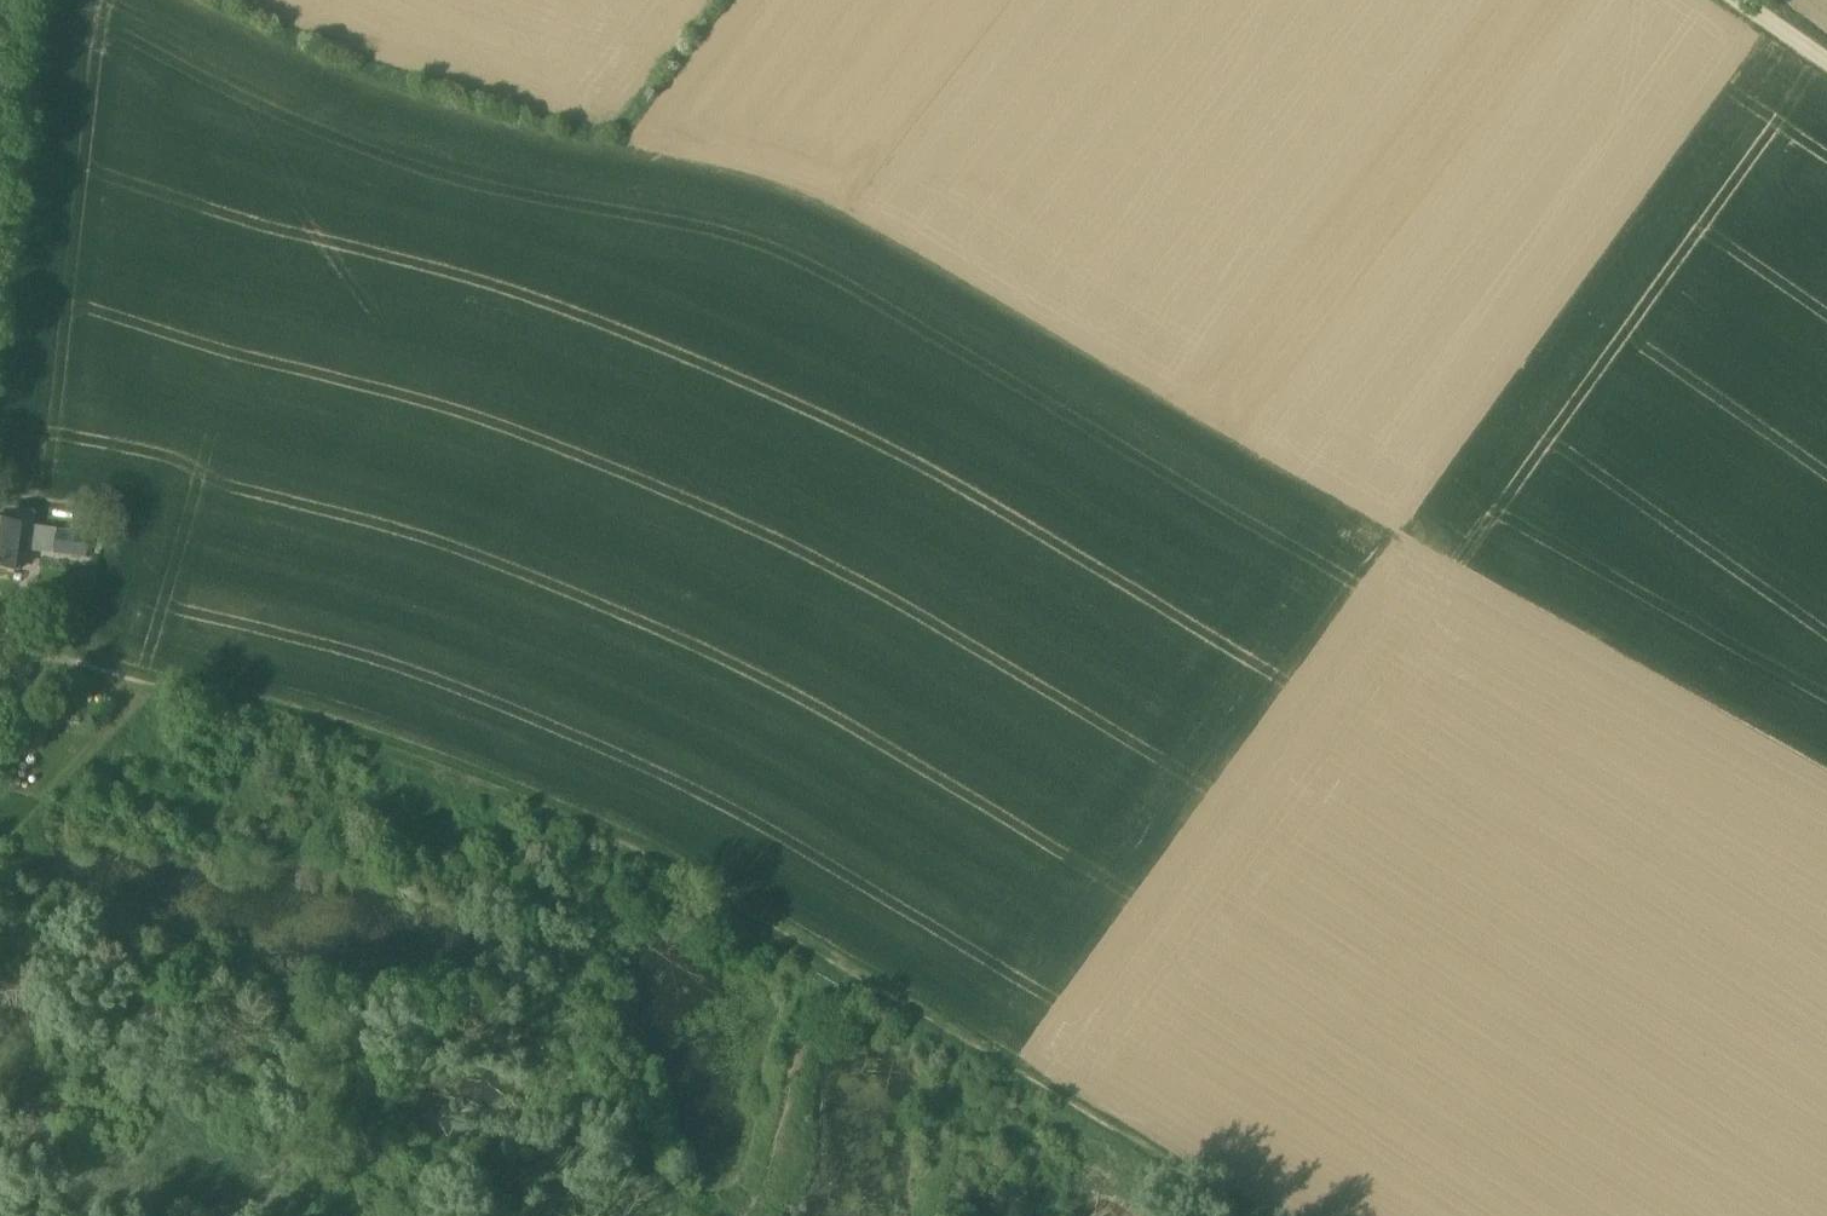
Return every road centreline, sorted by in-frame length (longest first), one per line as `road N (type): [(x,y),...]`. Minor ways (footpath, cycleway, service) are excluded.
road 1 (track): [(1255,1215),(716,891),(527,800),(432,760),(0,636)]

